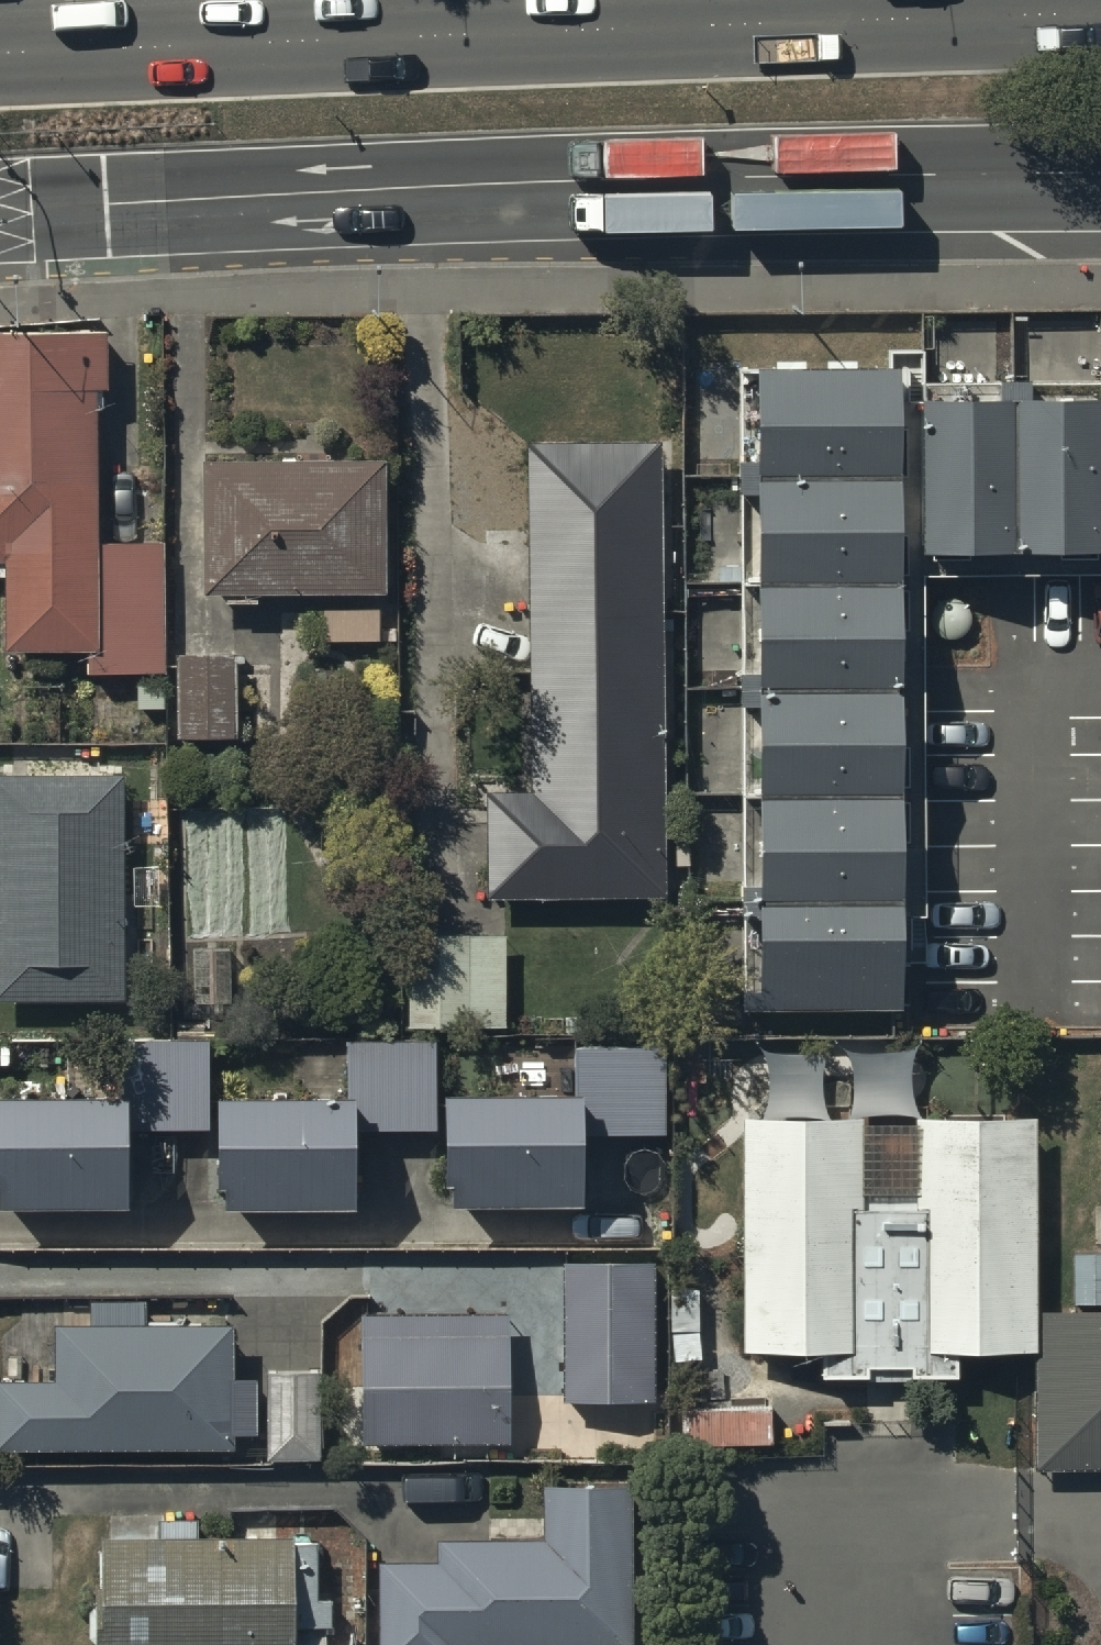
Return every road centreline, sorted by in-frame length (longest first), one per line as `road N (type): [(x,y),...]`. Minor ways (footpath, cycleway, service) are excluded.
road 1 (trunk): [(1100,173),(513,184),(0,210)]
road 2 (trunk): [(0,26),(1007,0)]

